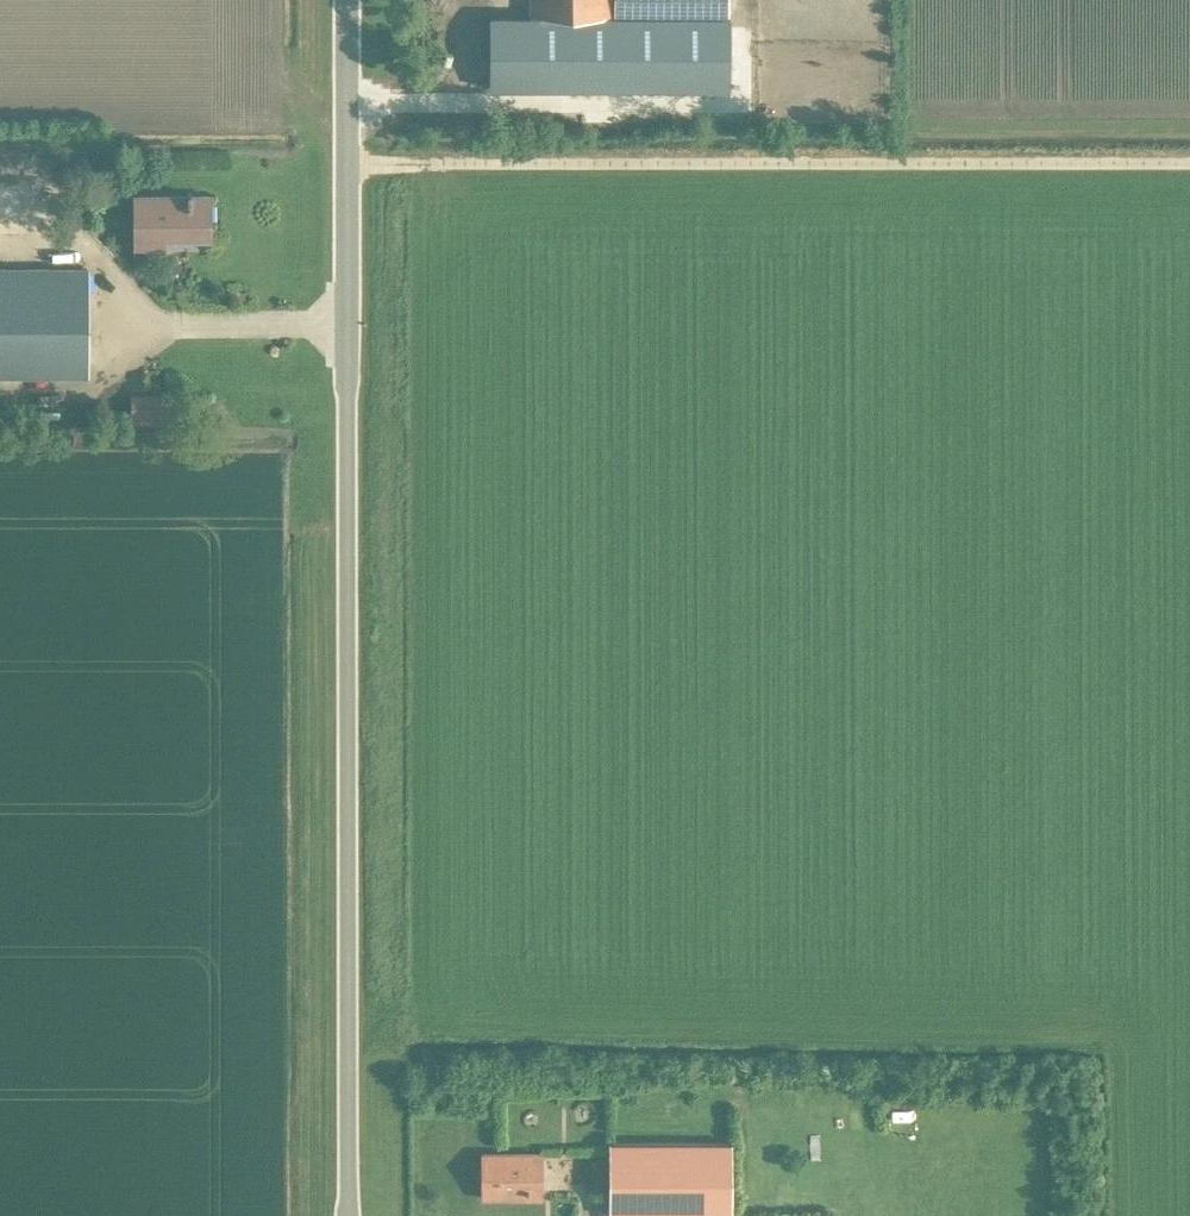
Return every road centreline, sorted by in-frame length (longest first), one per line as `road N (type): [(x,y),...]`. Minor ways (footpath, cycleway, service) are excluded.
road 1 (unclassified): [(332,1215),(340,0)]

